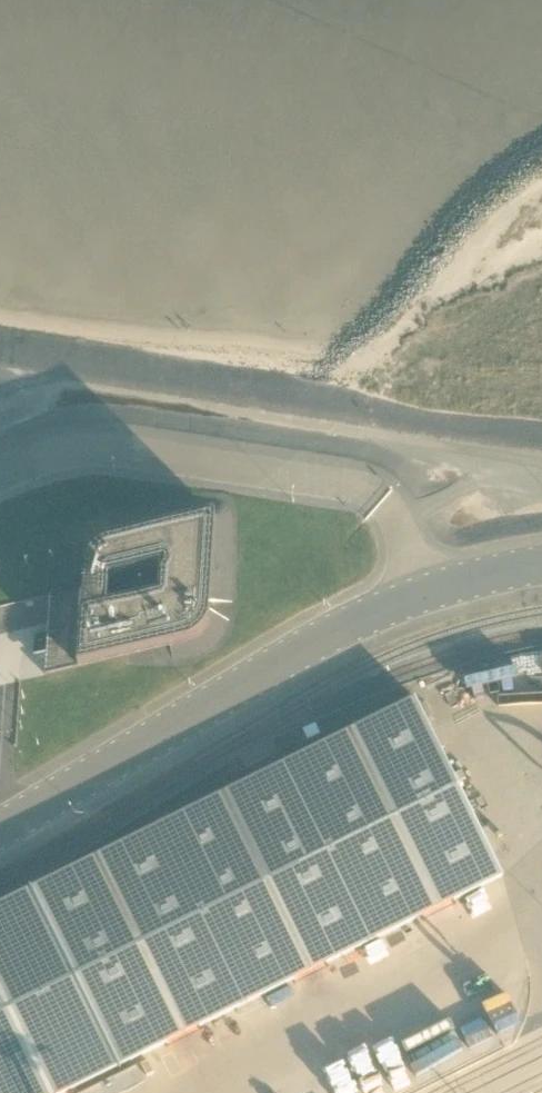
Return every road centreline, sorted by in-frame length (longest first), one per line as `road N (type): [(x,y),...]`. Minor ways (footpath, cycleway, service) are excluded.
road 1 (unclassified): [(0,831),(402,601),(541,567)]

